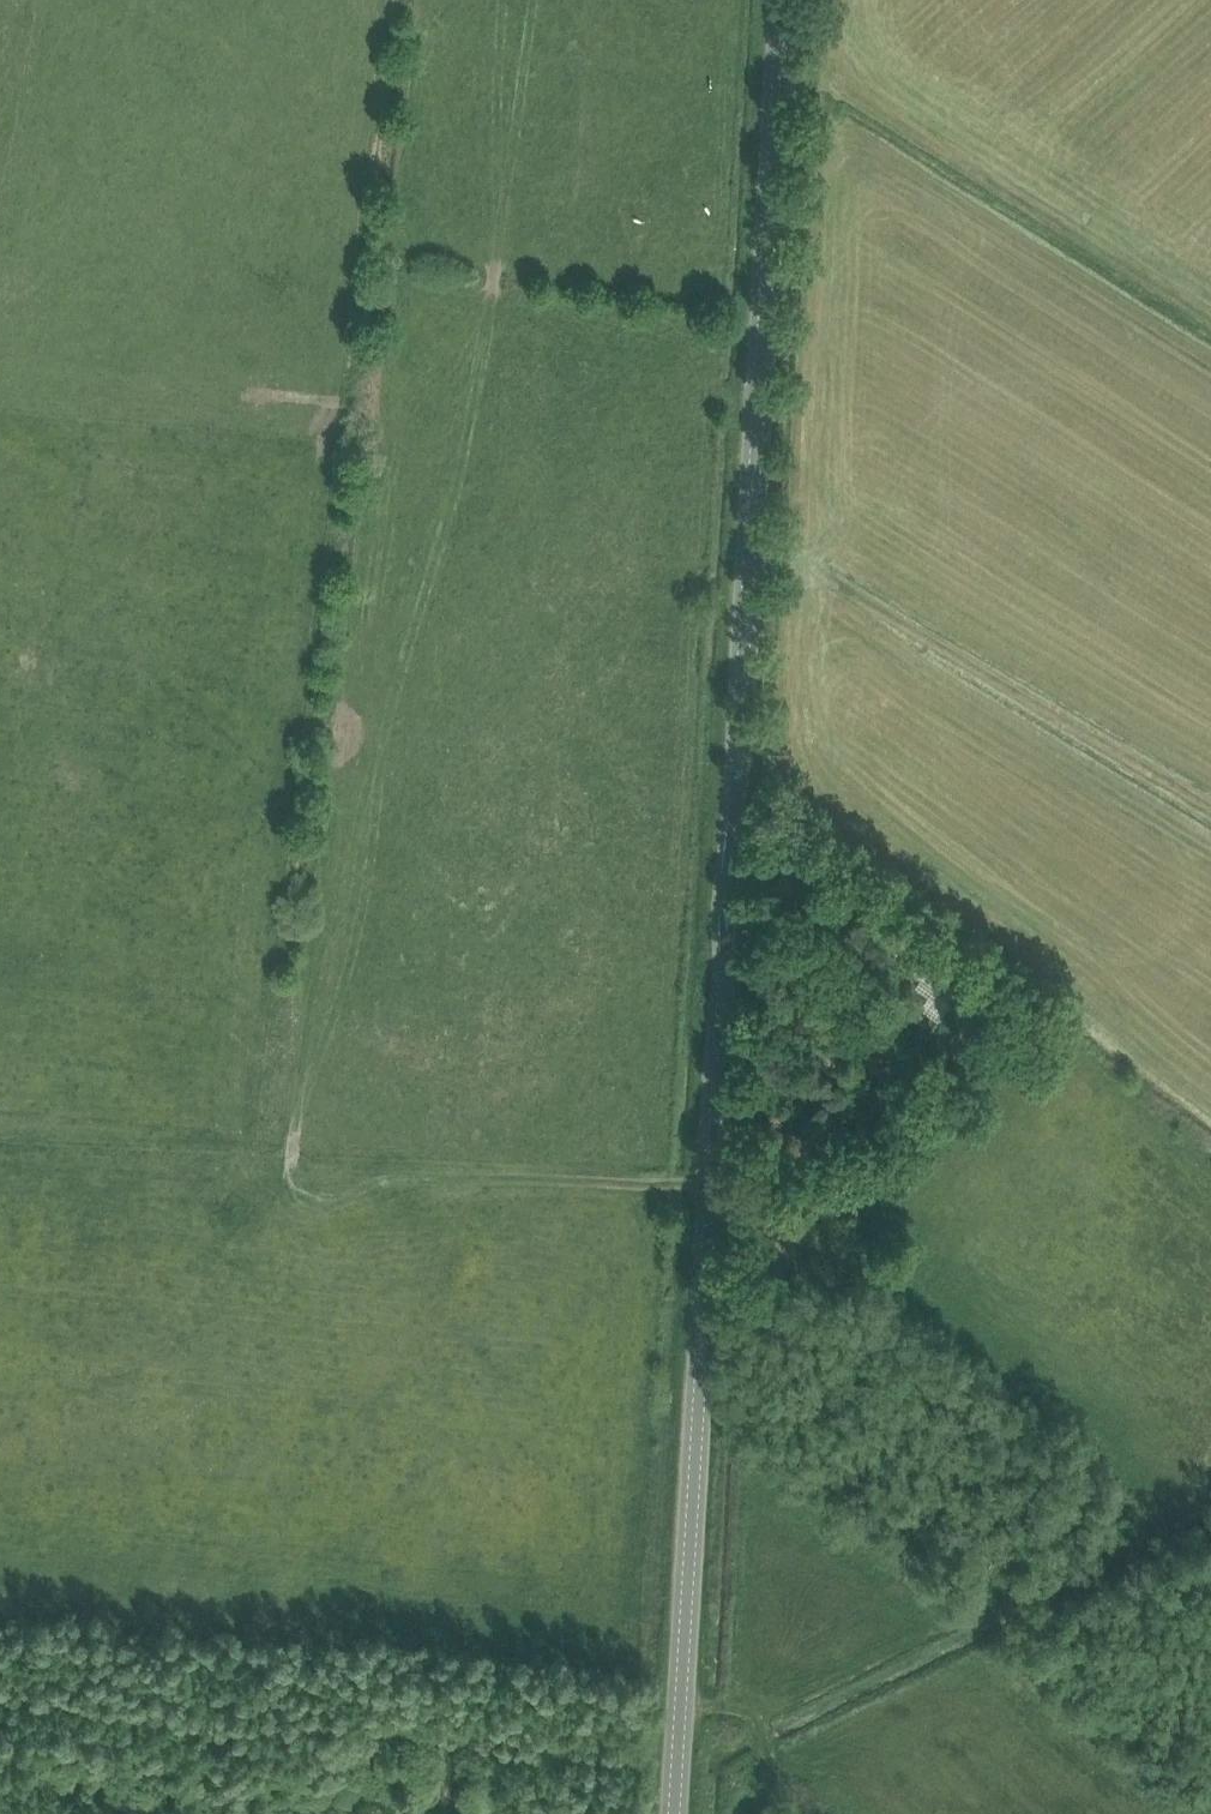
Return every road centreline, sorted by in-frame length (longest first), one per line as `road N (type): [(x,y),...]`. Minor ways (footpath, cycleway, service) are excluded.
road 1 (tertiary): [(675,1813),(784,0)]
road 2 (track): [(751,548),(794,554),(1210,806)]

